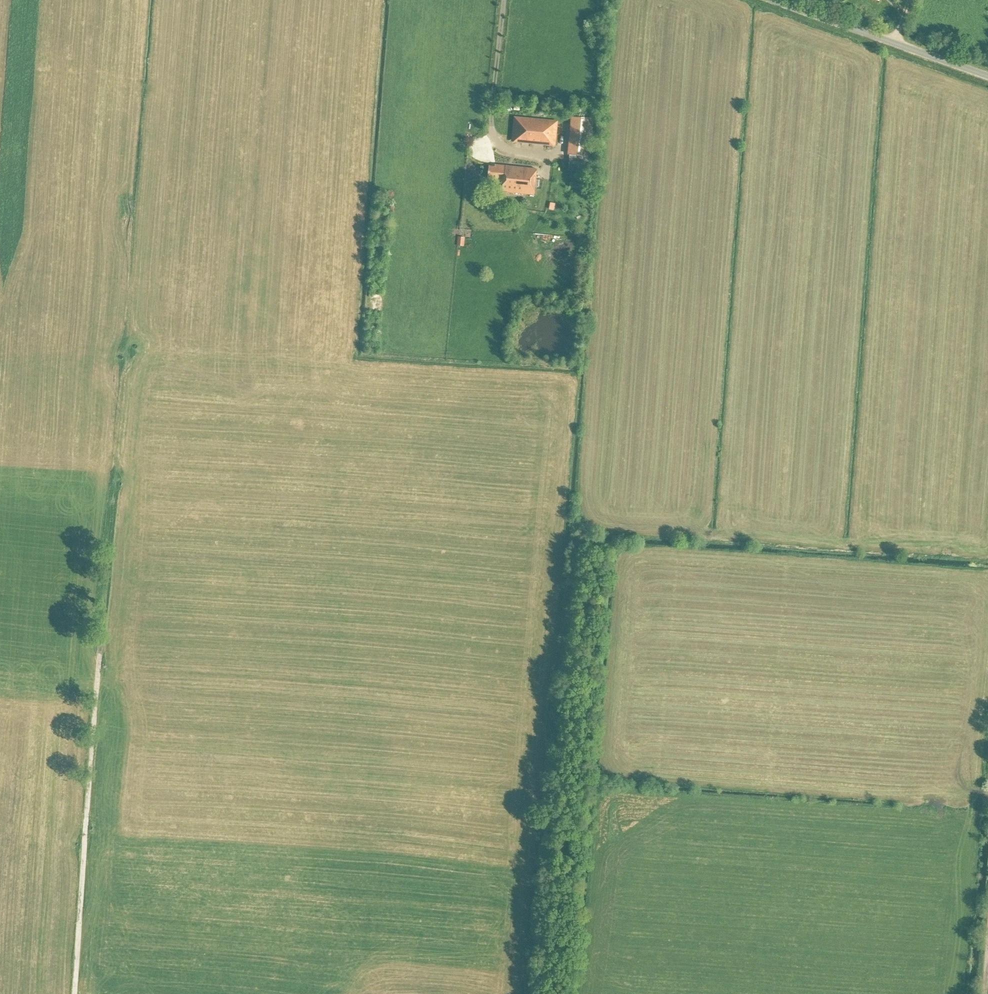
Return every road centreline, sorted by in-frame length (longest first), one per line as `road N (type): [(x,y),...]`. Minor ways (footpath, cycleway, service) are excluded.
road 1 (unclassified): [(987,77),(771,0)]
road 2 (track): [(488,149),(503,0)]

